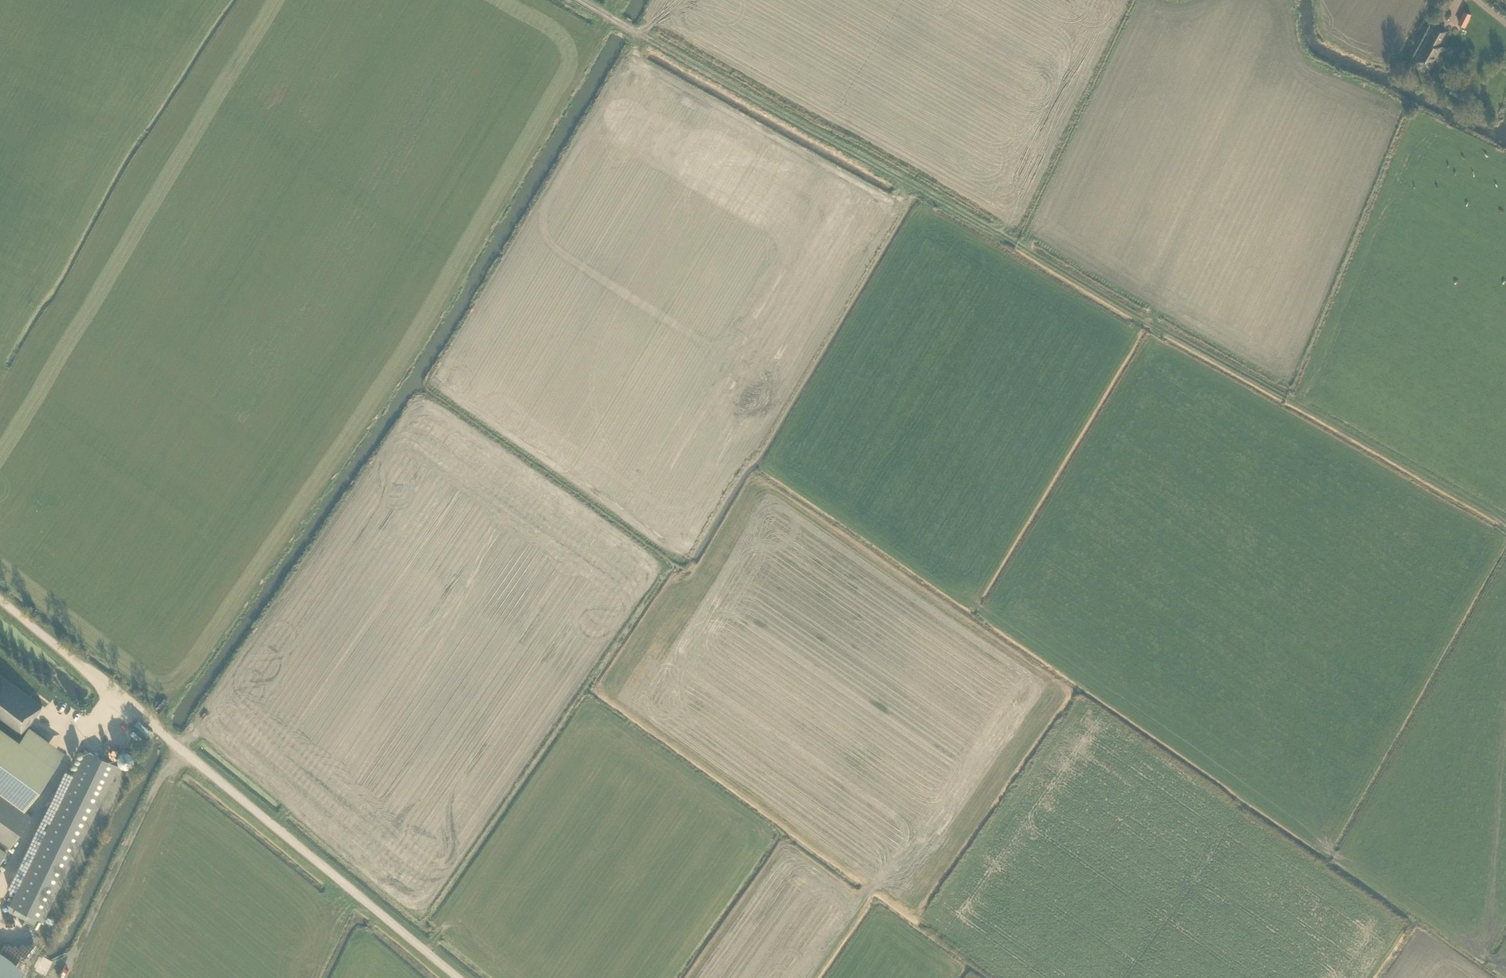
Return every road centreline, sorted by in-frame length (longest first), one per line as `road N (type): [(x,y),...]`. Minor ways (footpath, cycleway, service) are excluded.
road 1 (track): [(579,0),(1169,332)]
road 2 (unclassified): [(459,977),(0,599)]

